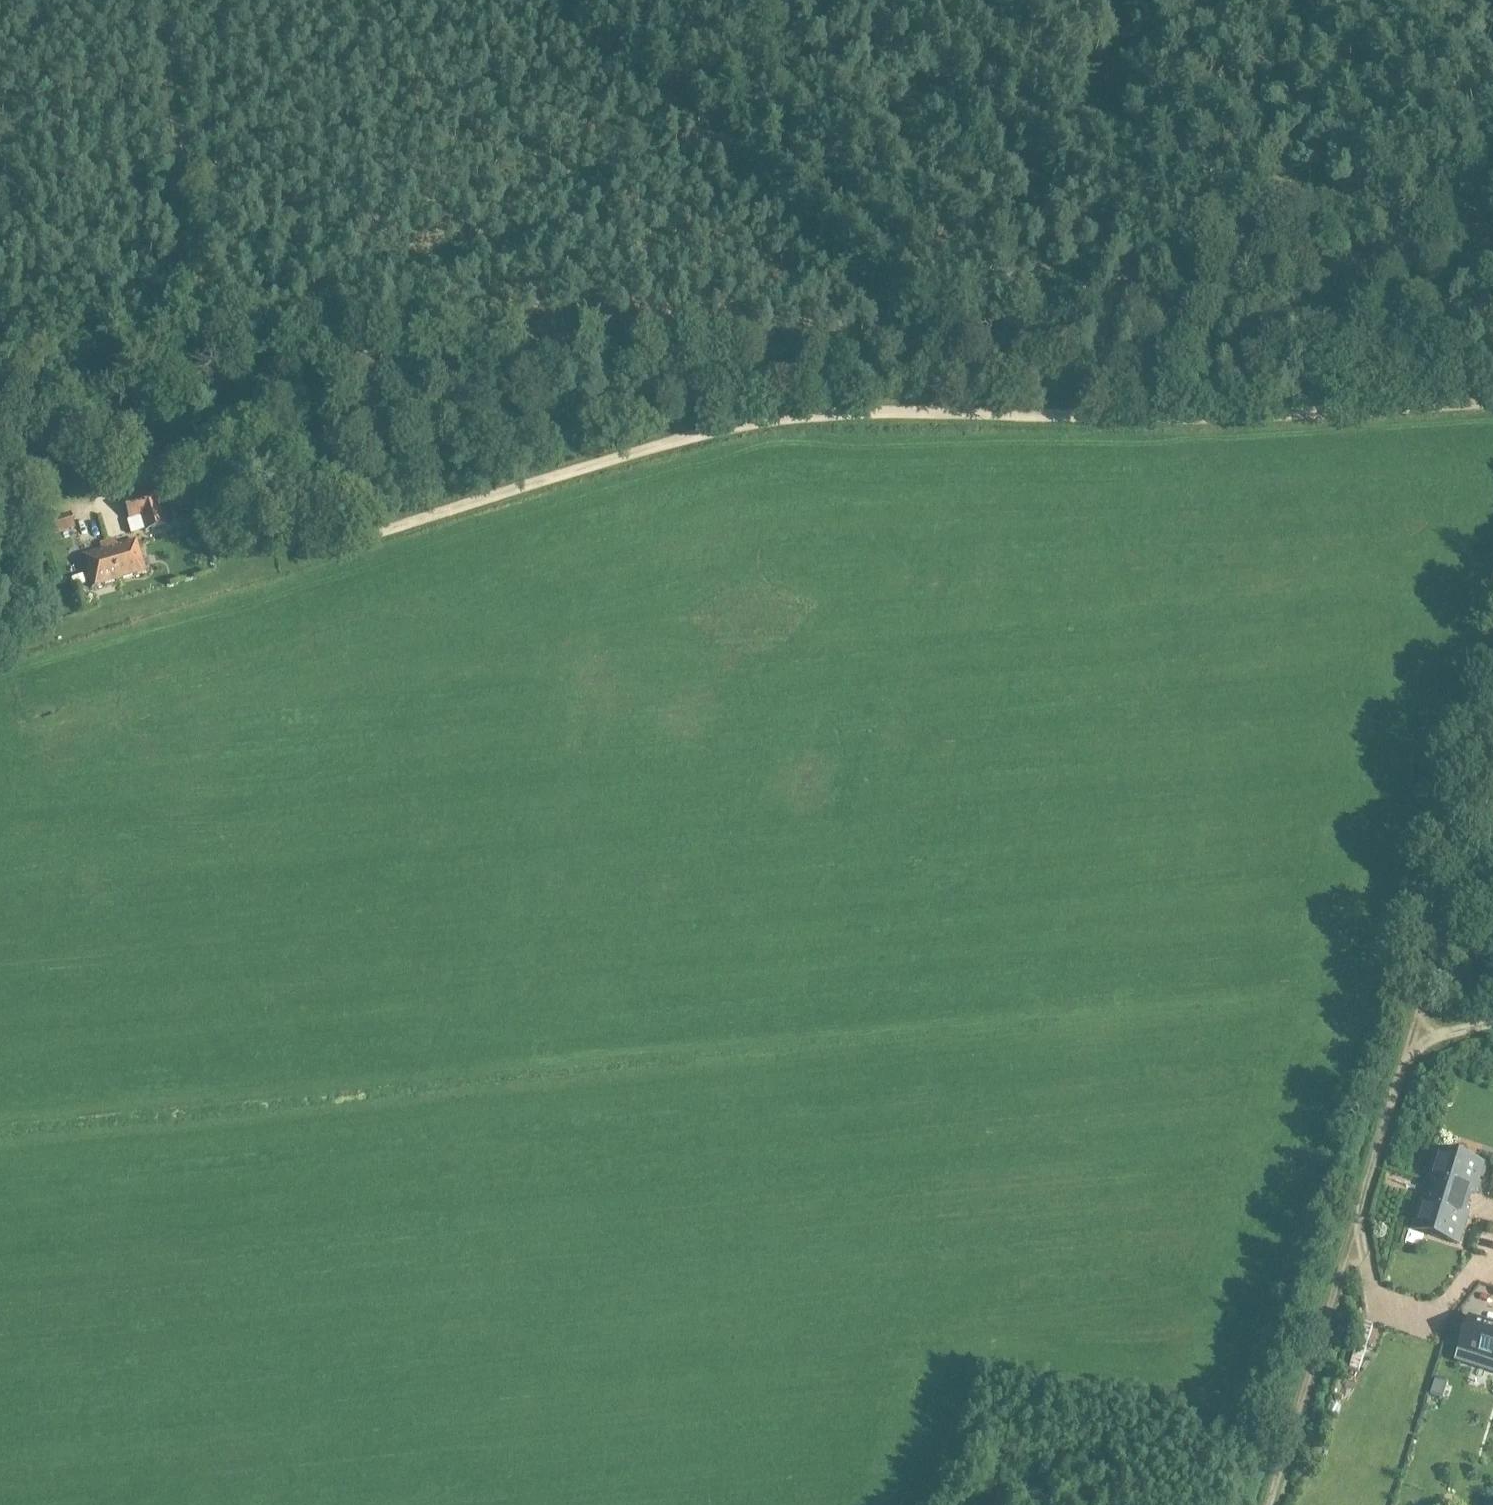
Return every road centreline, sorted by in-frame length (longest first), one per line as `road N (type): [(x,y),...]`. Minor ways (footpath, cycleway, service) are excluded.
road 1 (track): [(157,0),(221,470),(229,483)]
road 2 (track): [(1492,838),(1457,908),(1412,1043),(1492,1023)]
road 3 (track): [(1356,1218),(1268,1504)]
road 4 (track): [(1356,1218),(1379,1303),(1430,1320),(1474,1268),(1492,1264)]
road 5 (track): [(1412,1043),(1356,1218)]

